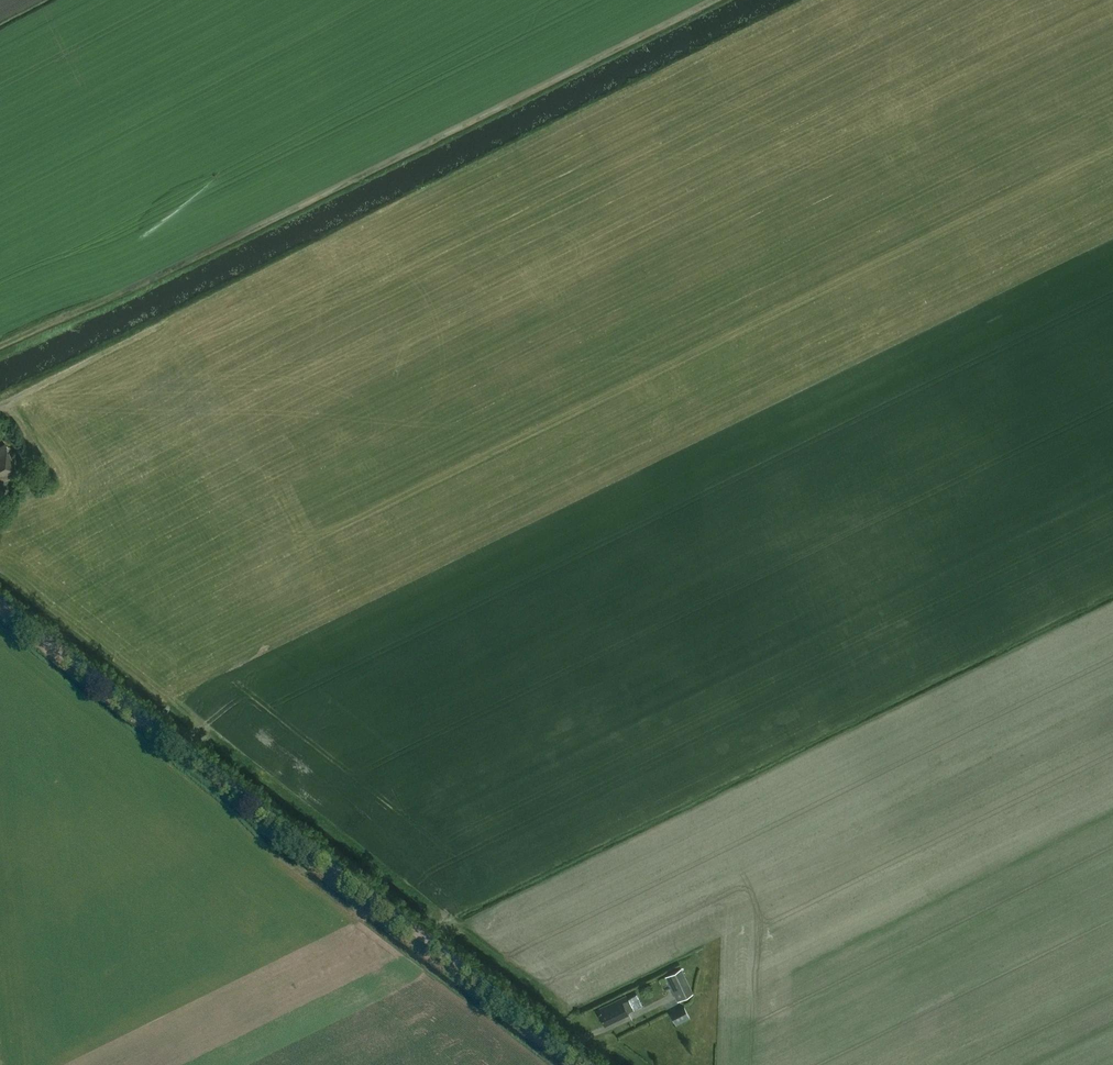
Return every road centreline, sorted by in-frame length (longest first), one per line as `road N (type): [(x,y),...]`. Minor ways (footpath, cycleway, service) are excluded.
road 1 (track): [(718,0),(0,346)]
road 2 (unclassified): [(586,1064),(254,807),(0,596)]

